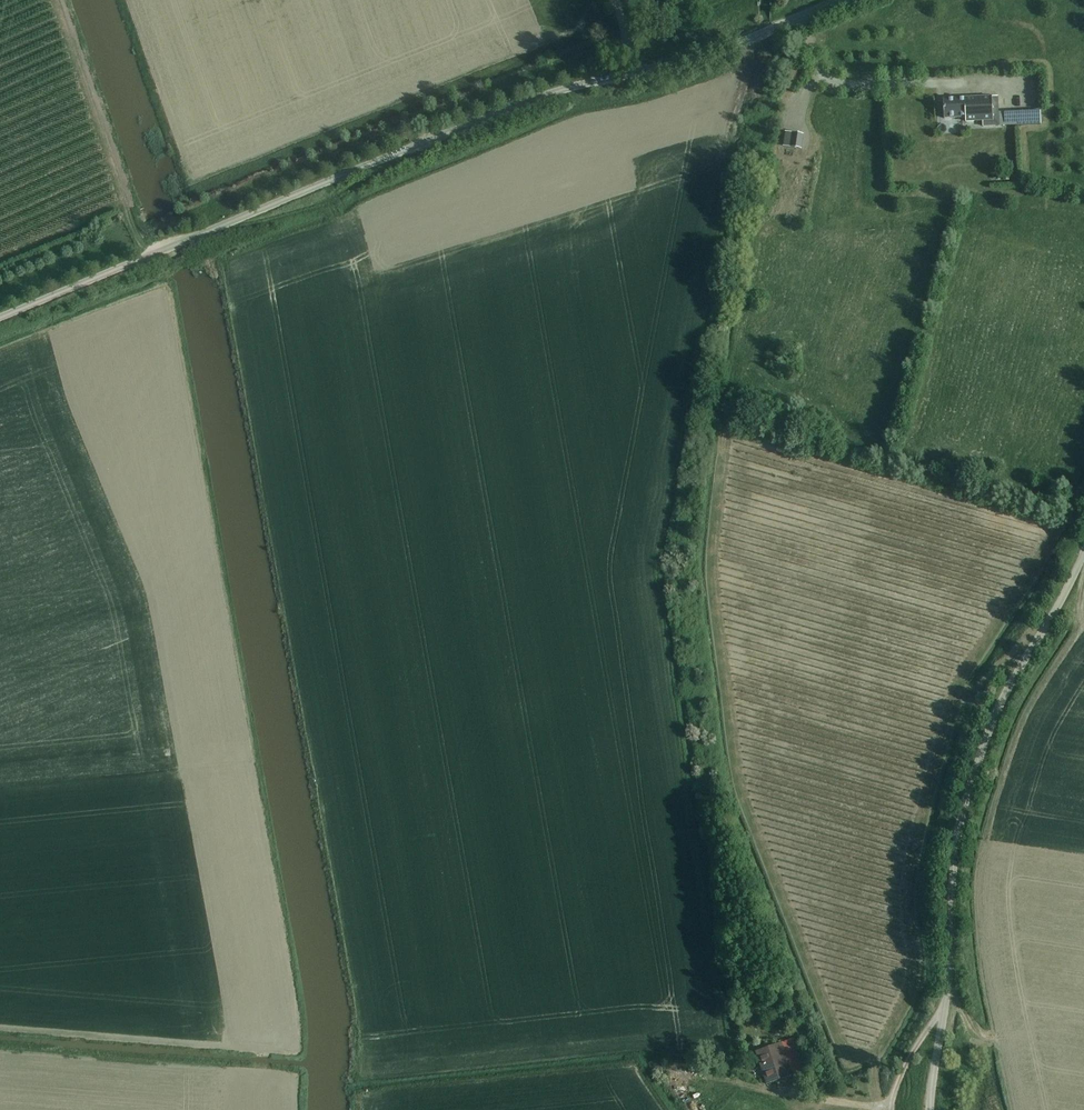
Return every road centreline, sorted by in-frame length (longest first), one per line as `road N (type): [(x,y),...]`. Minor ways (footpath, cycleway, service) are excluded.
road 1 (unclassified): [(0,320),(549,94),(635,74)]
road 2 (unclassified): [(945,1013),(967,793),(991,729),(1083,554)]
road 3 (unclassified): [(635,74),(722,52),(840,0)]

